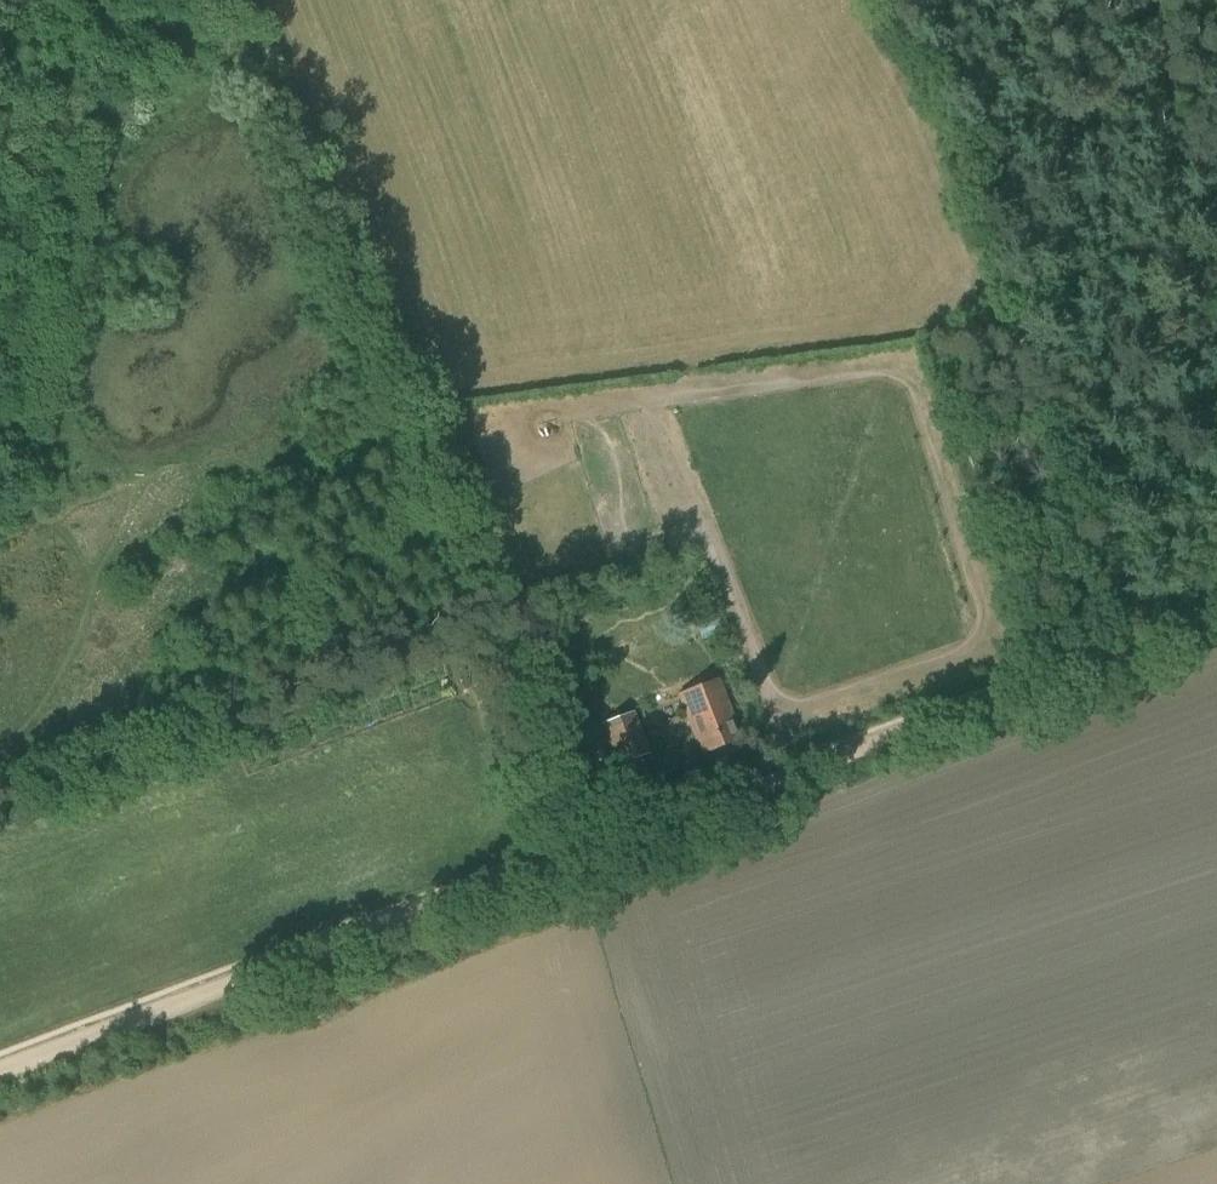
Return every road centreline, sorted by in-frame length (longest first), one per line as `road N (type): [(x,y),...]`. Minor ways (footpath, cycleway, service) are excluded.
road 1 (track): [(0,1074),(1038,688)]
road 2 (track): [(1216,619),(1038,688)]

